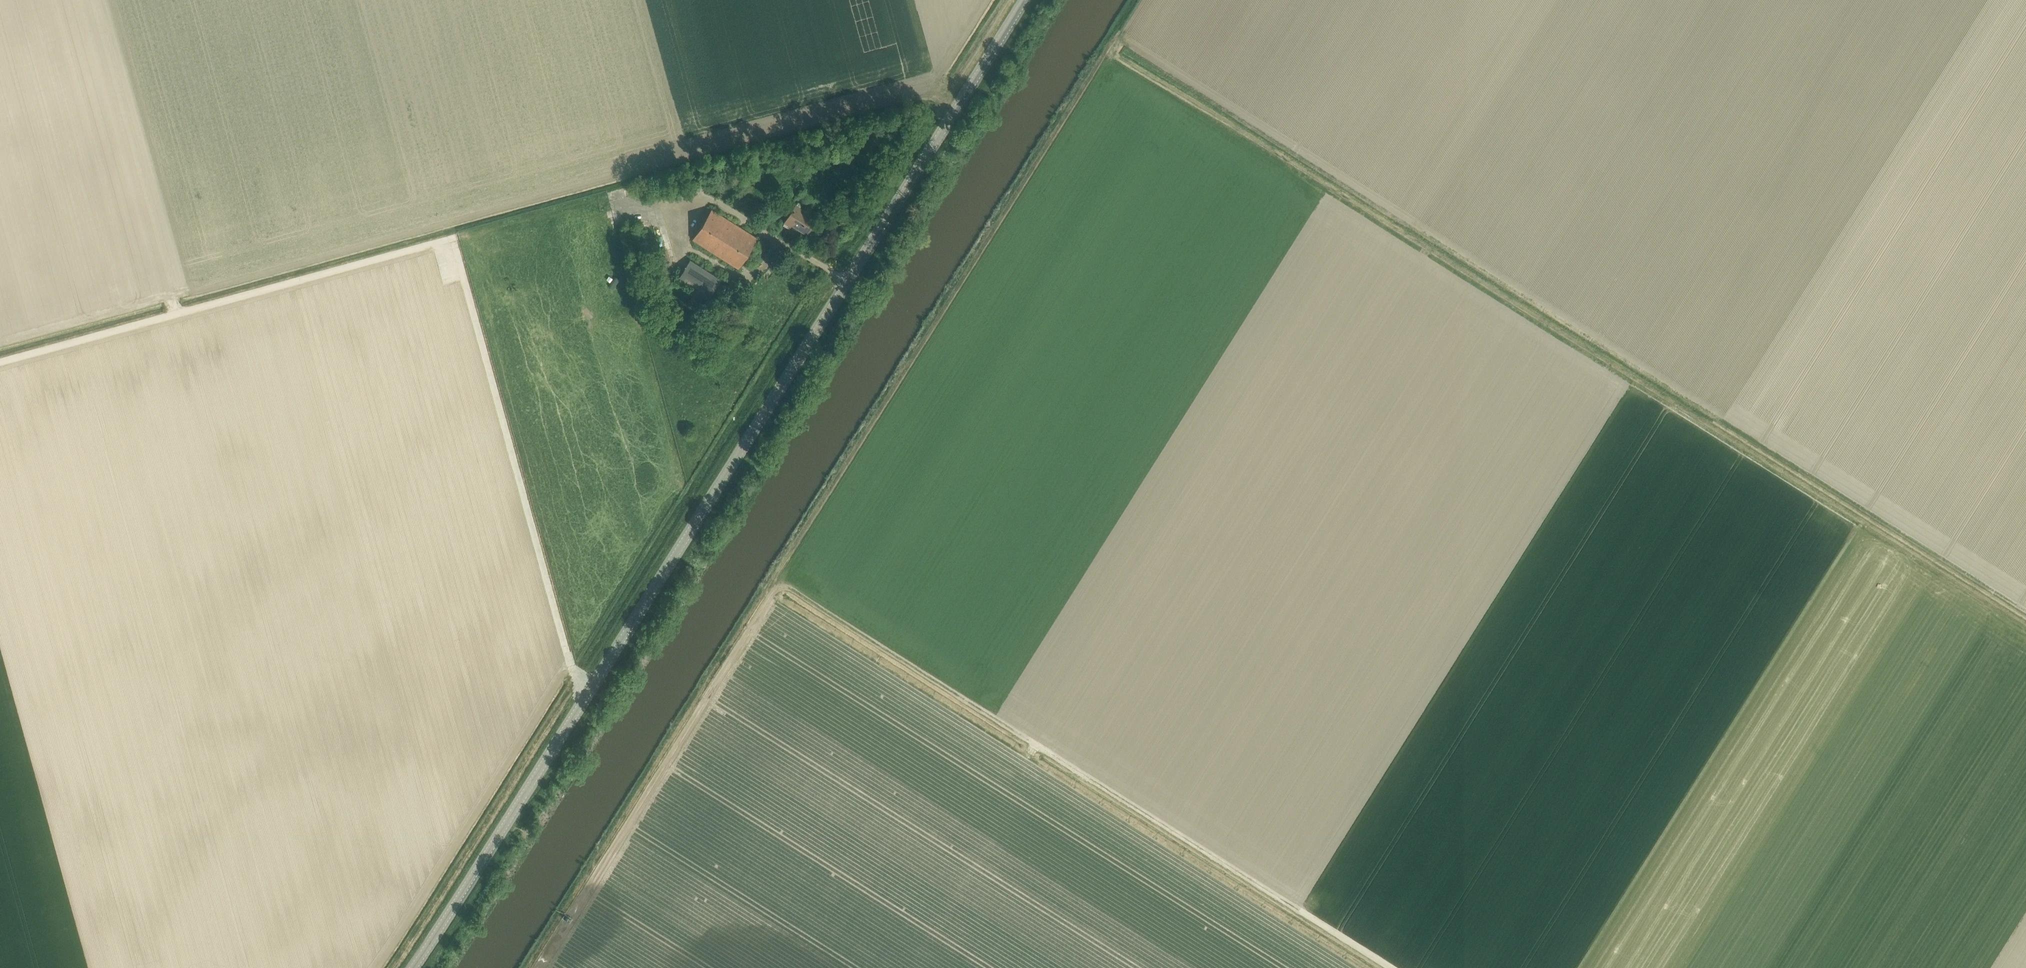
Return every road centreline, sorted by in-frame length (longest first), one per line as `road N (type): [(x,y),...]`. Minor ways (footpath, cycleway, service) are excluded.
road 1 (tertiary): [(412,967),(1024,0)]
road 2 (track): [(1143,0),(1124,41),(2025,612)]

